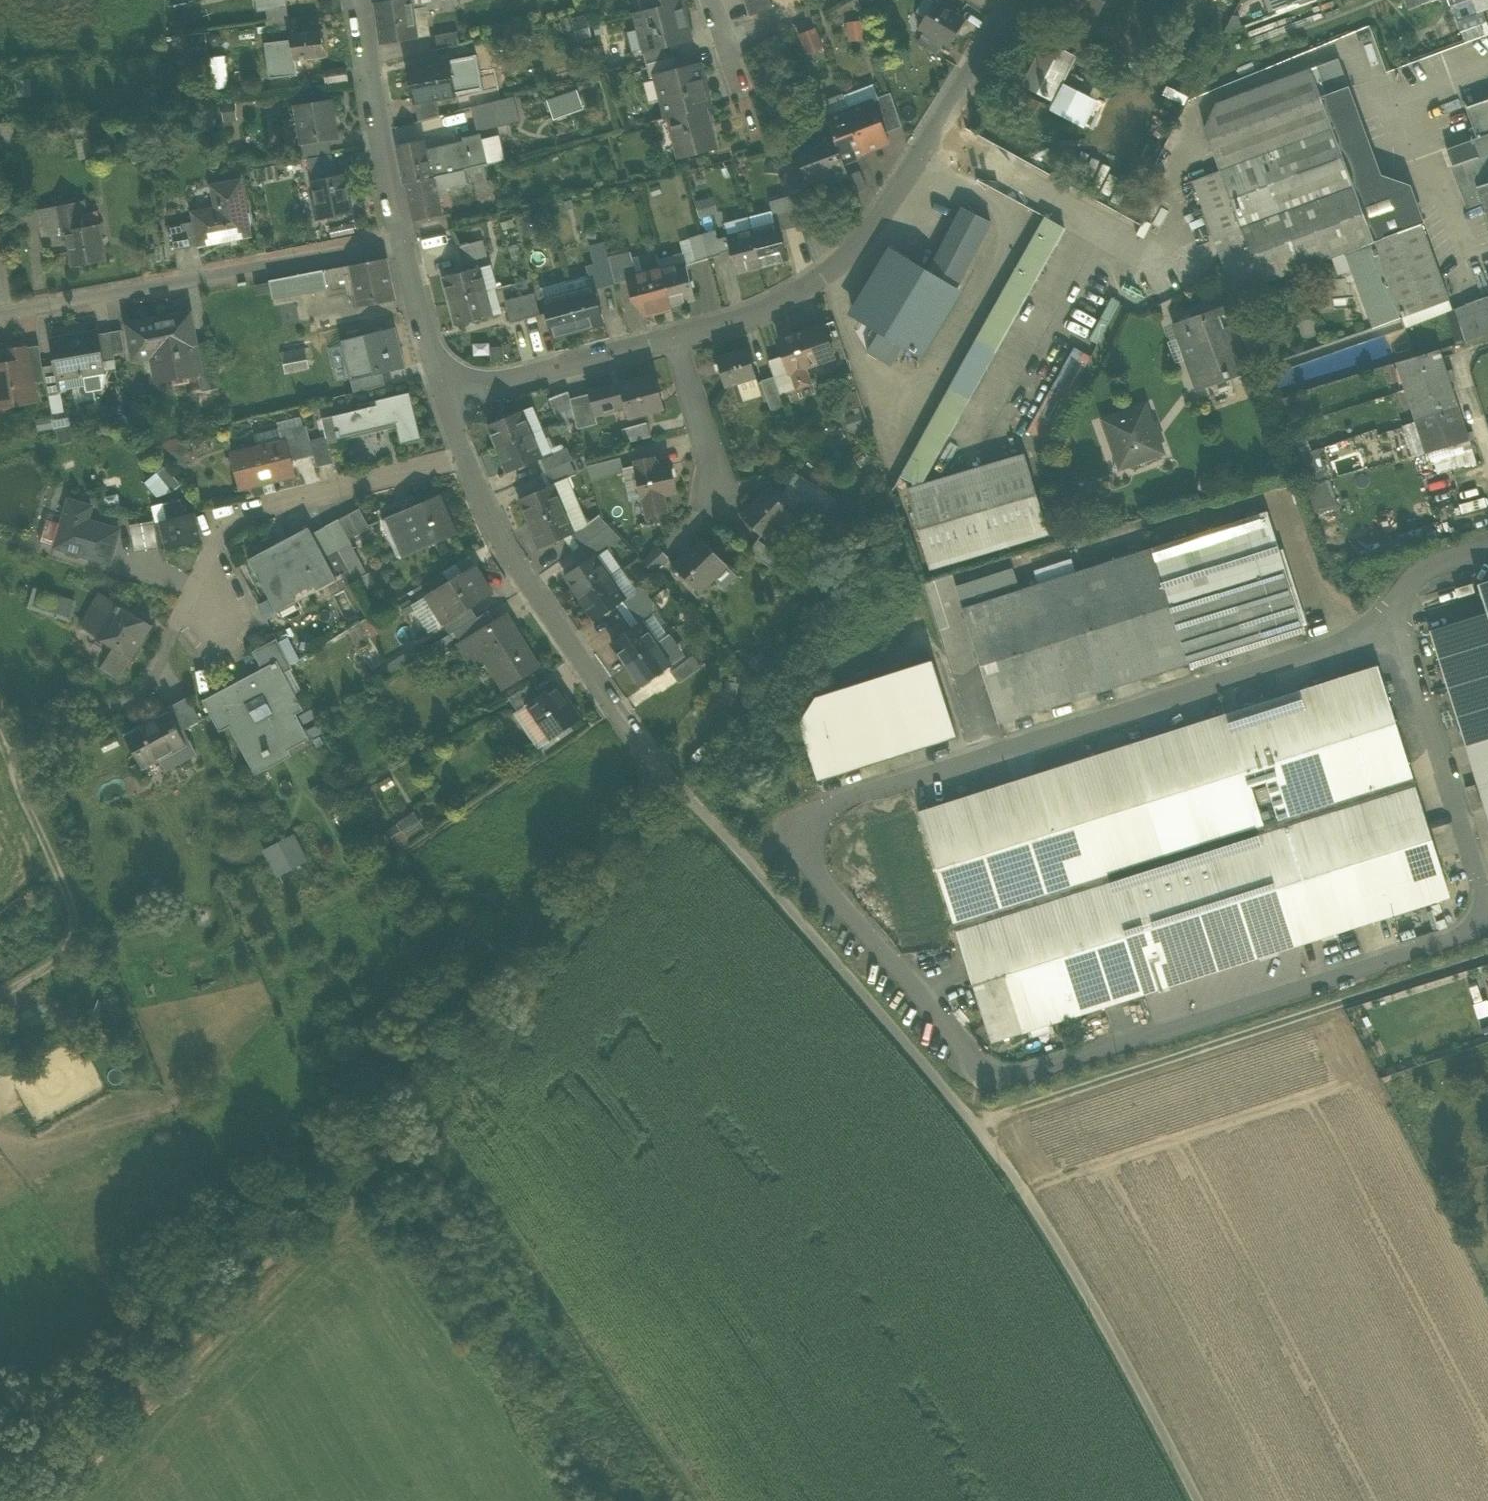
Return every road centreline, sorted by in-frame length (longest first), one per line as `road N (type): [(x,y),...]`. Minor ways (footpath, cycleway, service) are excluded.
road 1 (unclassified): [(1395,619),(823,805),(804,852),(815,885),(982,1082),(1039,1071),(1487,922)]
road 2 (residential): [(668,772),(1029,1194),(1198,1500)]
road 3 (track): [(971,1122),(1487,955)]
road 4 (residential): [(1021,0),(884,217),(833,270),(761,312),(674,336)]
road 5 (residential): [(0,318),(402,240)]
road 6 (residential): [(668,772),(507,549),(468,456)]
road 7 (residential): [(468,456),(224,519),(174,628)]
road 8 (unclassified): [(1487,899),(1395,619)]
road 9 (residential): [(402,240),(362,0)]
road 10 (residential): [(674,336),(453,405)]
road 11 (residential): [(453,405),(402,240)]
road 12 (residential): [(674,336),(720,490)]
road 13 (unclassified): [(1487,547),(1416,569),(1395,619)]

